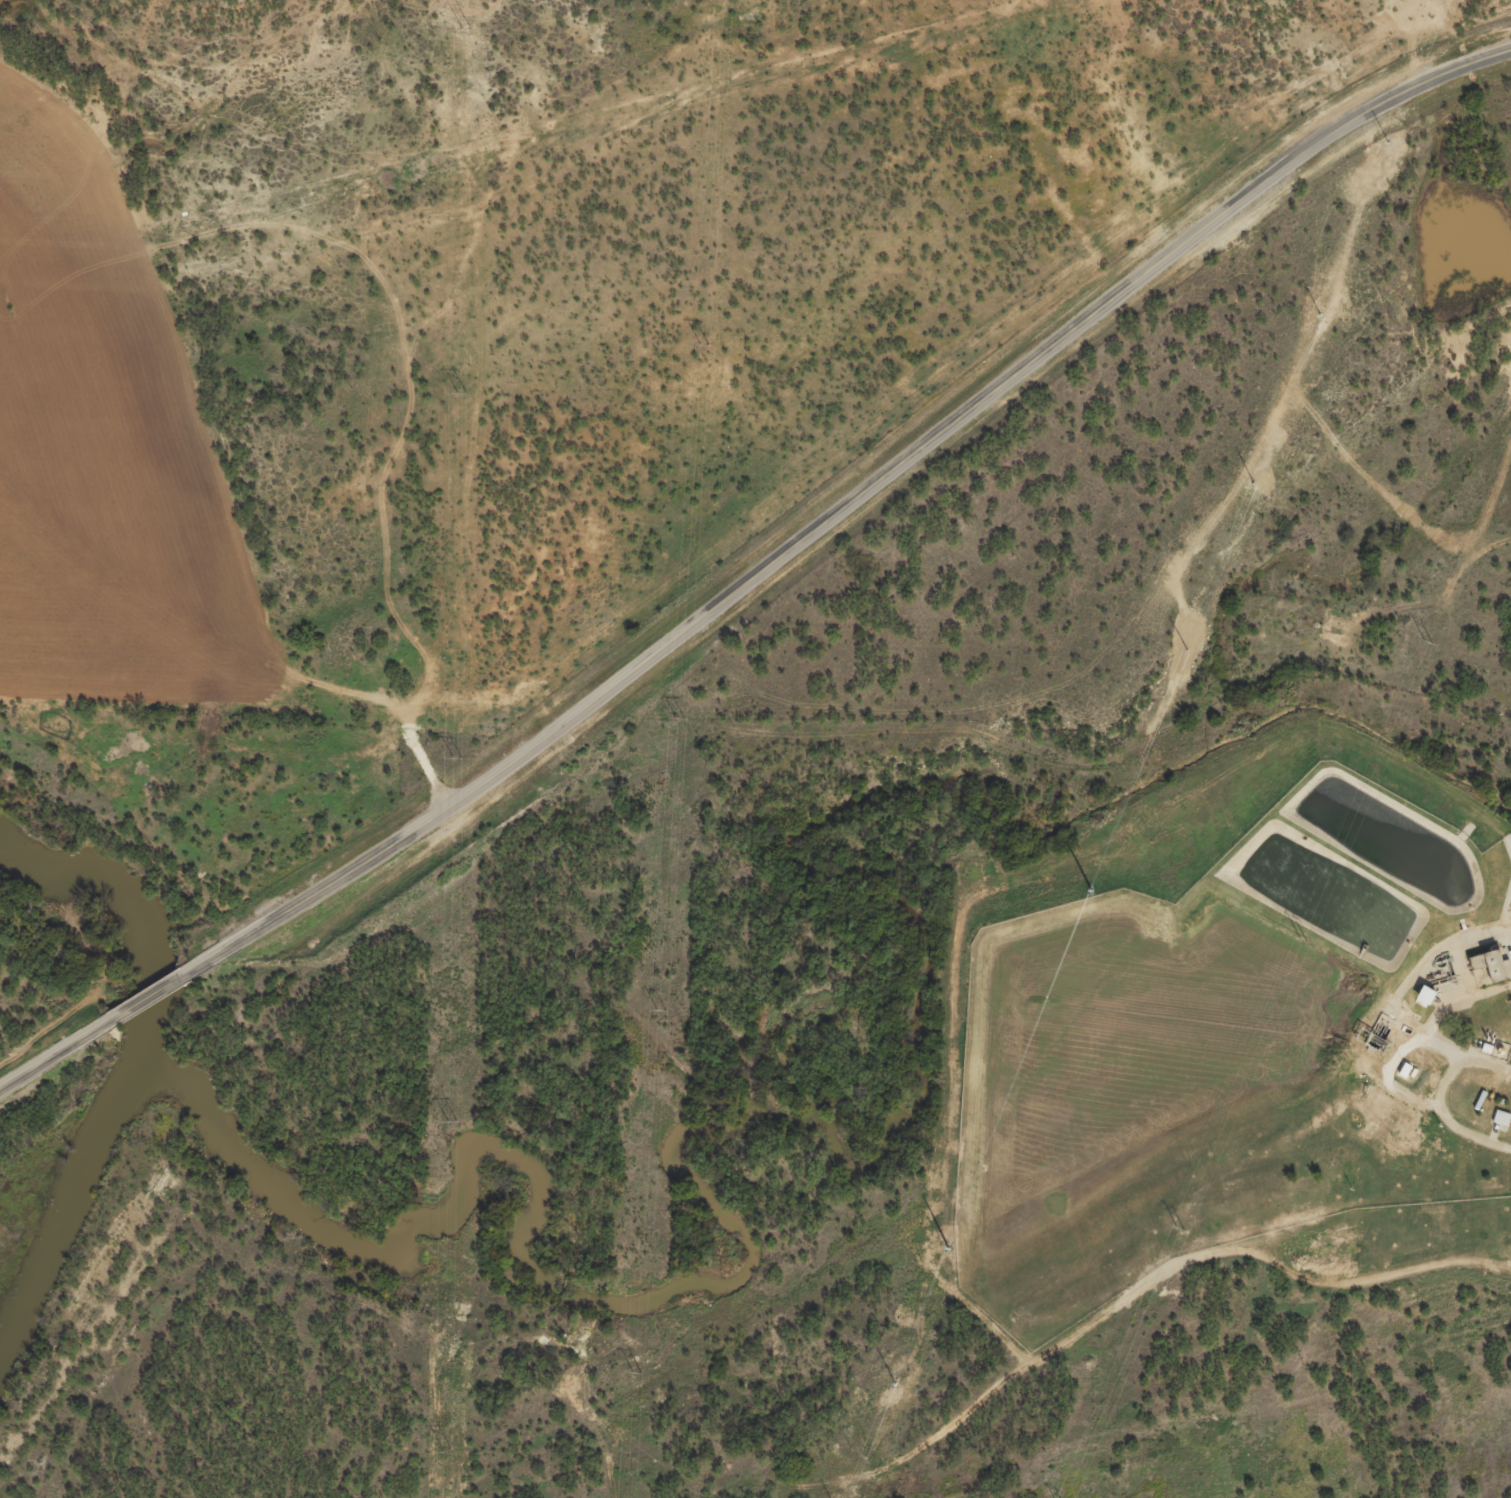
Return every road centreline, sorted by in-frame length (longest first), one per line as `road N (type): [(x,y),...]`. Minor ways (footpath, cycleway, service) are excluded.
road 1 (residential): [(190,973),(397,845),(656,655),(1287,162),(1390,102),(1510,56)]
road 2 (residential): [(0,1090),(110,1023)]

